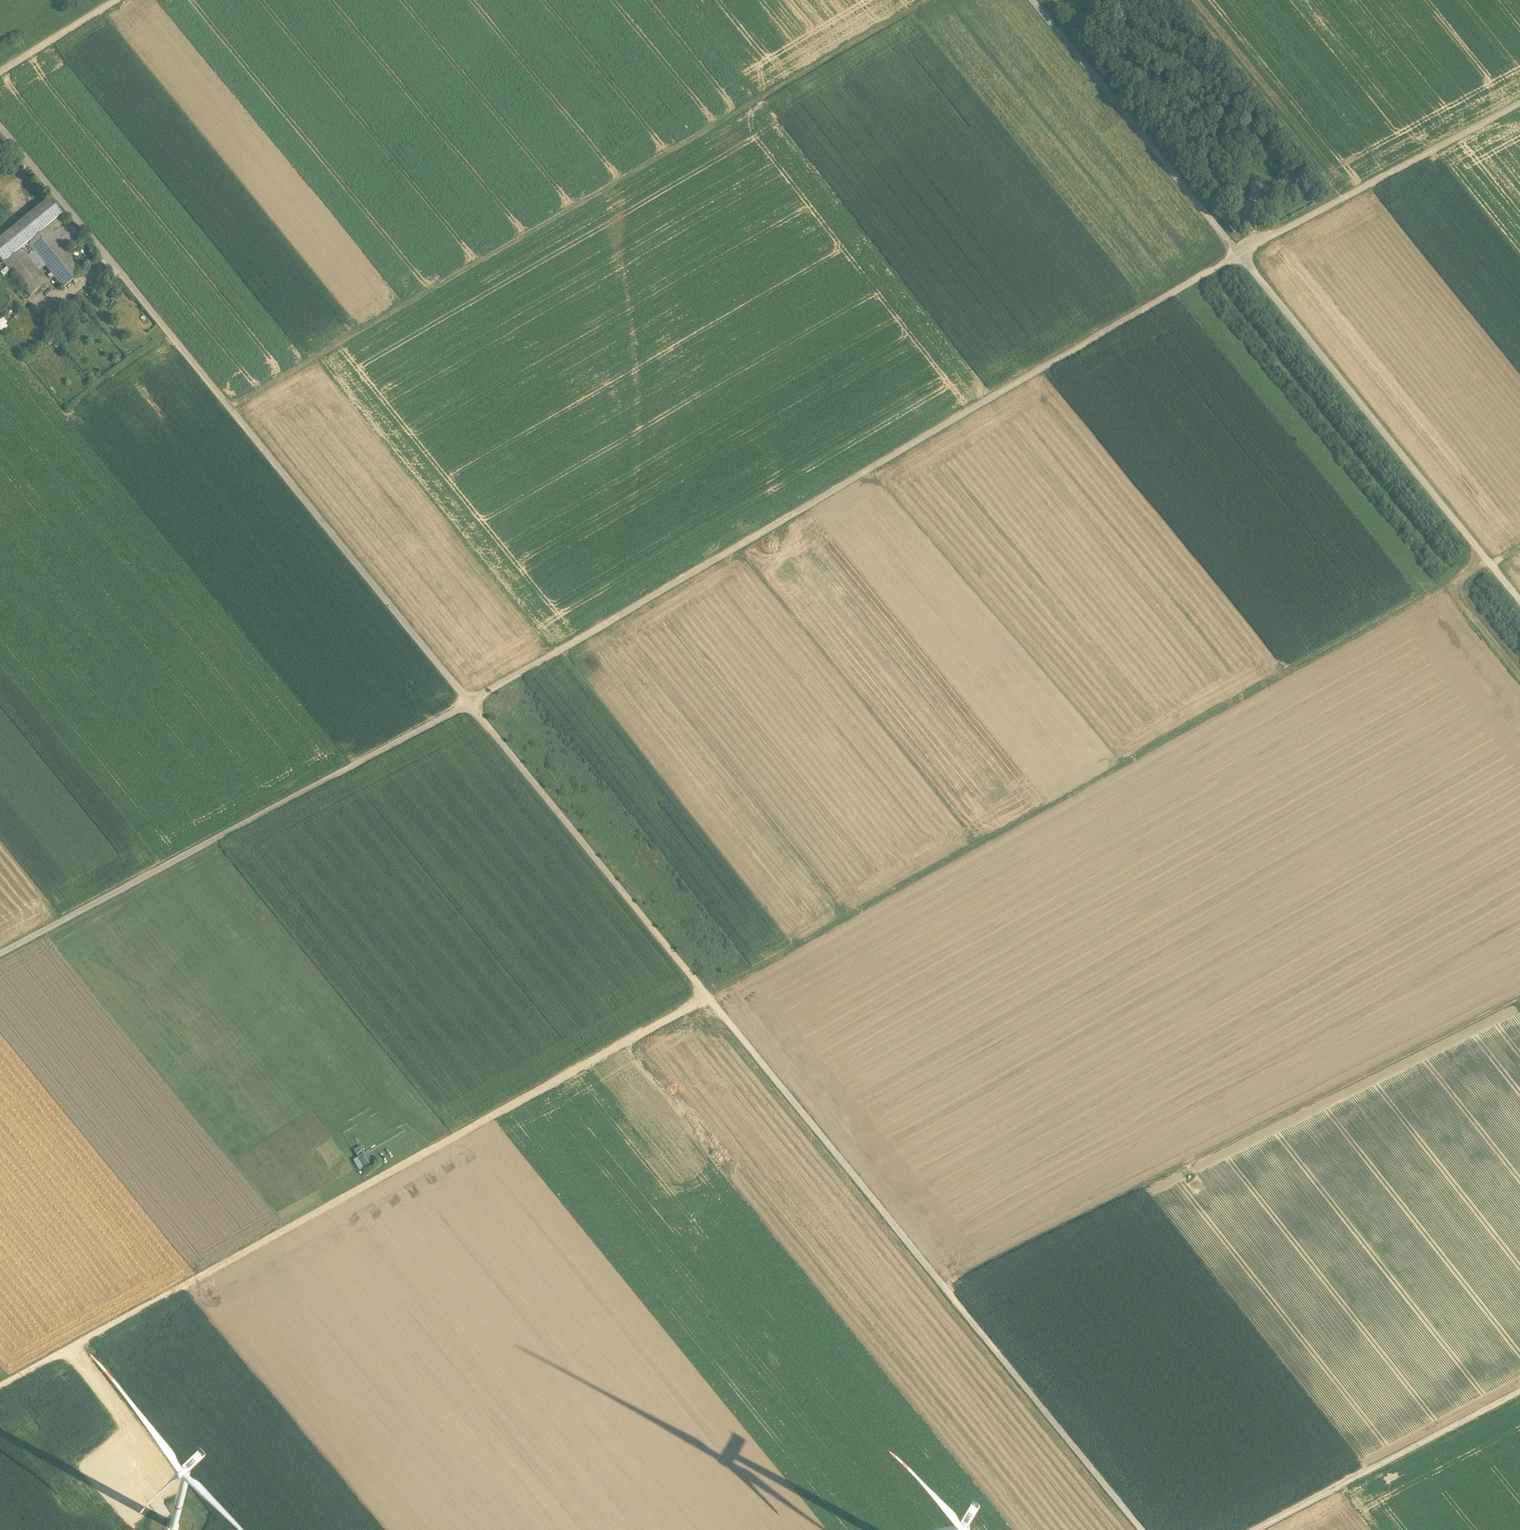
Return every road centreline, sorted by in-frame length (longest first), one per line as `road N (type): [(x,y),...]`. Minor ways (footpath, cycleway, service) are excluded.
road 1 (track): [(1142,1529),(472,701)]
road 2 (track): [(1519,547),(708,997)]
road 3 (track): [(472,701),(528,677),(830,502),(1239,254)]
road 4 (track): [(947,0),(235,411)]
road 5 (track): [(0,1391),(708,997)]
road 6 (track): [(950,1291),(1519,1006)]
road 7 (track): [(472,701),(0,954)]
road 8 (track): [(1239,254),(1519,600)]
road 9 (track): [(472,701),(235,411)]
road 10 (track): [(235,411),(0,124)]
road 11 (track): [(1034,0),(1239,254)]
road 12 (track): [(1239,254),(1519,102)]
road 13 (track): [(1519,1392),(1259,1529)]
road 14 (track): [(0,554),(235,411)]
road 15 (track): [(75,1349),(178,1483)]
road 16 (track): [(0,69),(114,0)]

